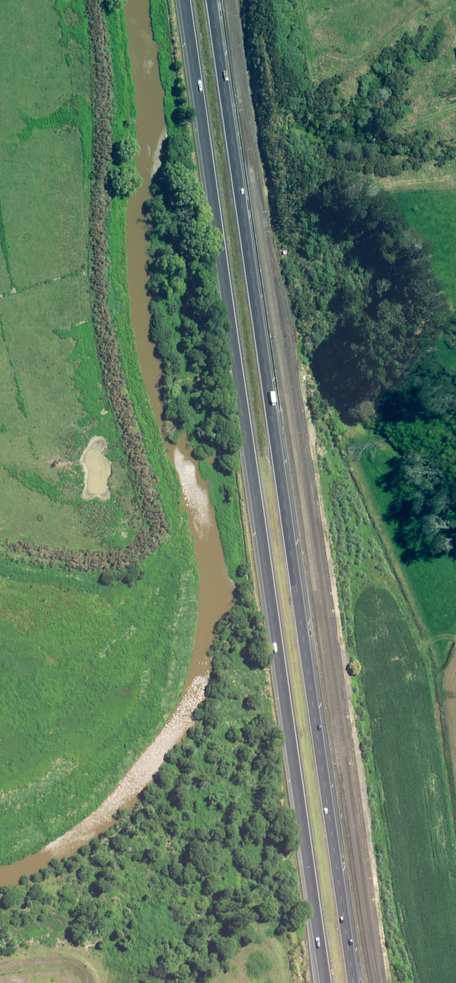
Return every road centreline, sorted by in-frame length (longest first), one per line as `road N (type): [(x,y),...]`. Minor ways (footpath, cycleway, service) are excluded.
road 1 (trunk): [(326,982),(182,0)]
road 2 (trunk): [(210,0),(354,982)]

